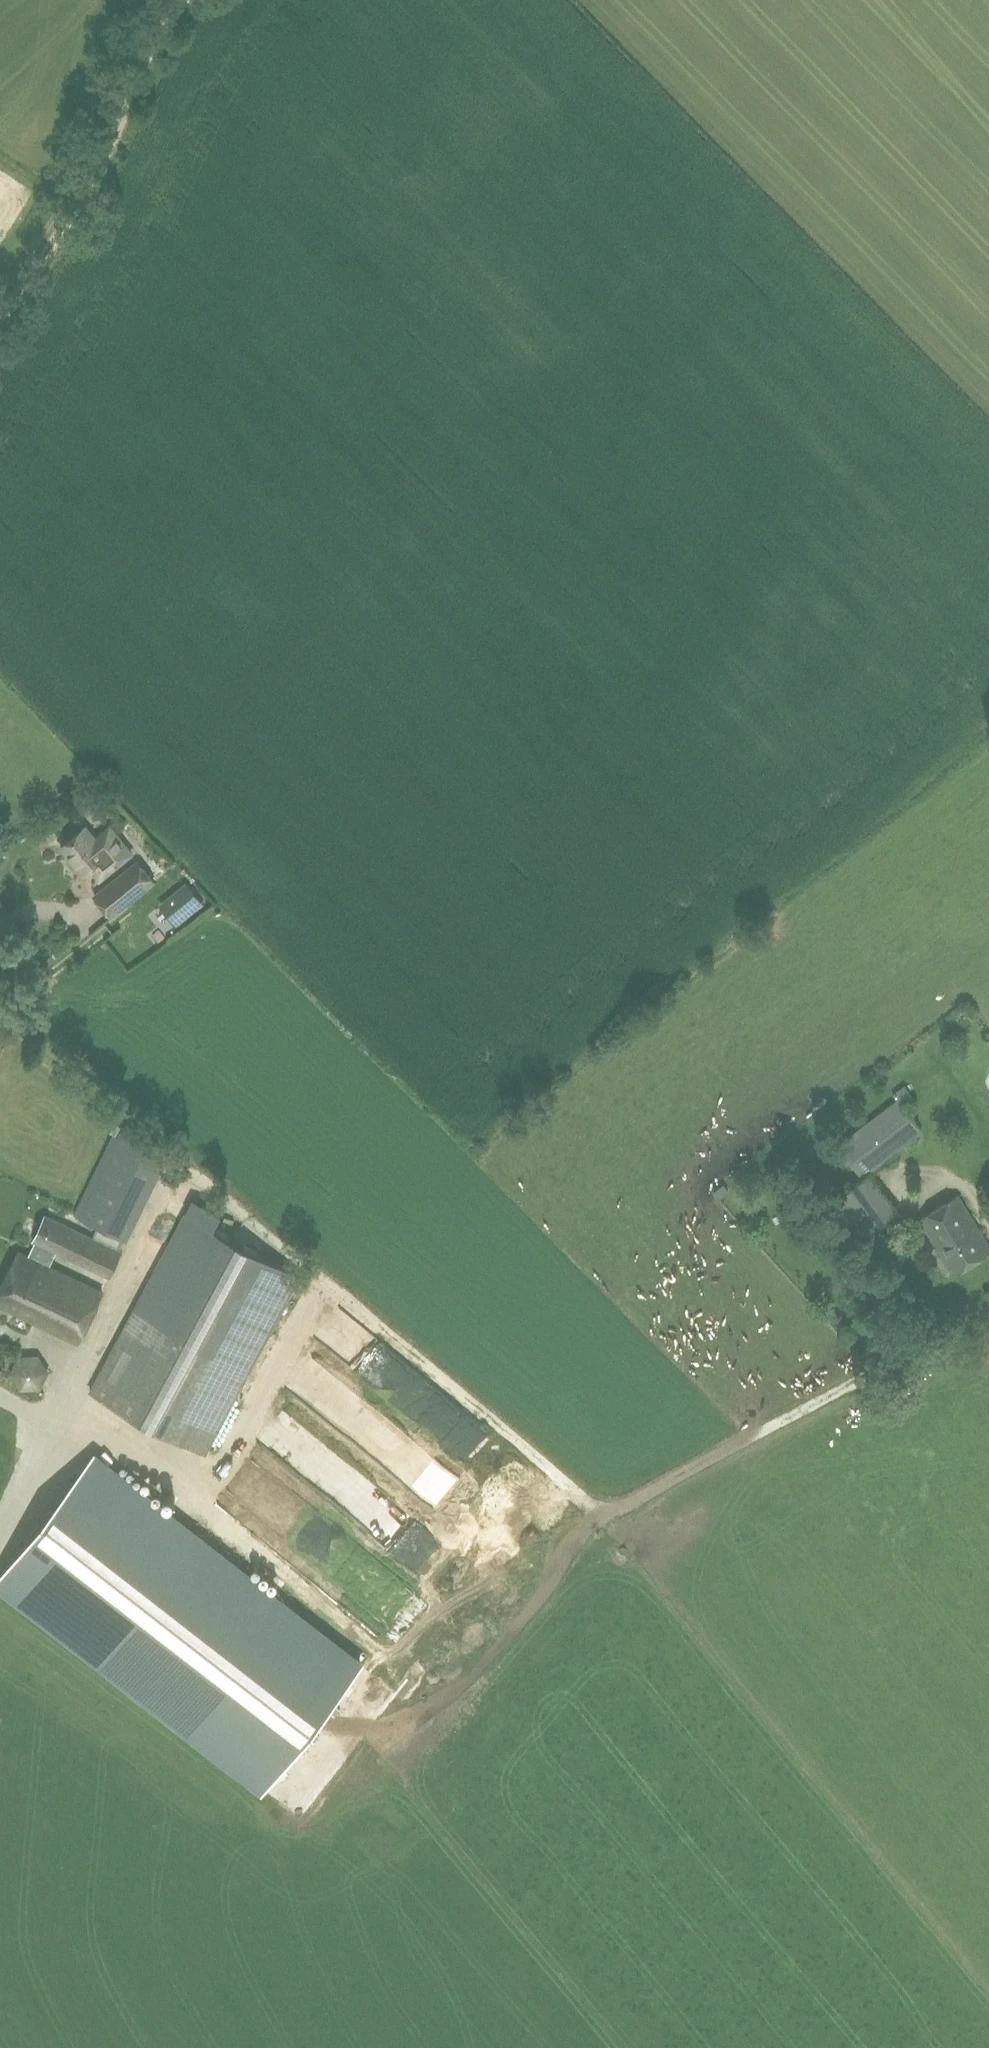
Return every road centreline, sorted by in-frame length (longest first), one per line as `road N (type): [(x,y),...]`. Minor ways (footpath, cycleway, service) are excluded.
road 1 (track): [(0,334),(100,193),(148,68),(188,0)]

